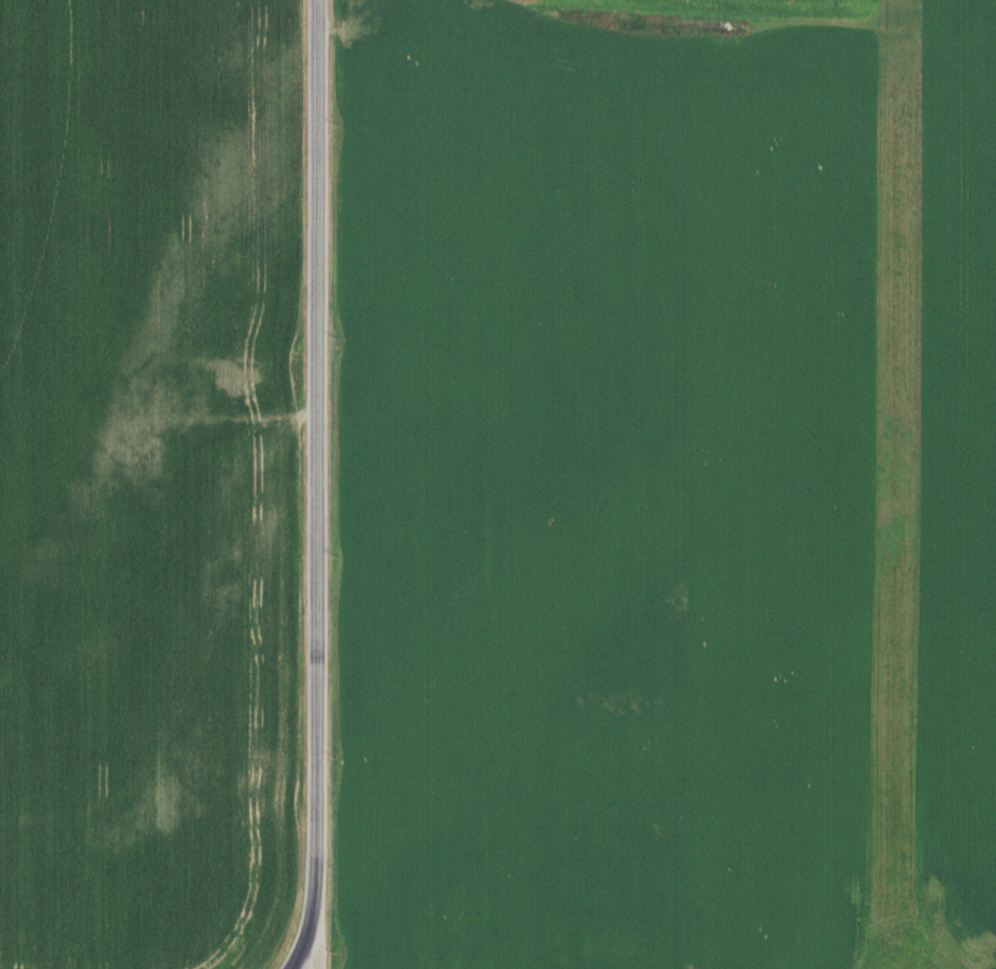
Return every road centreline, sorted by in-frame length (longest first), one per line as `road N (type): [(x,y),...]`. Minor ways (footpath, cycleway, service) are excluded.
road 1 (residential): [(298,968),(315,911),(319,0)]

